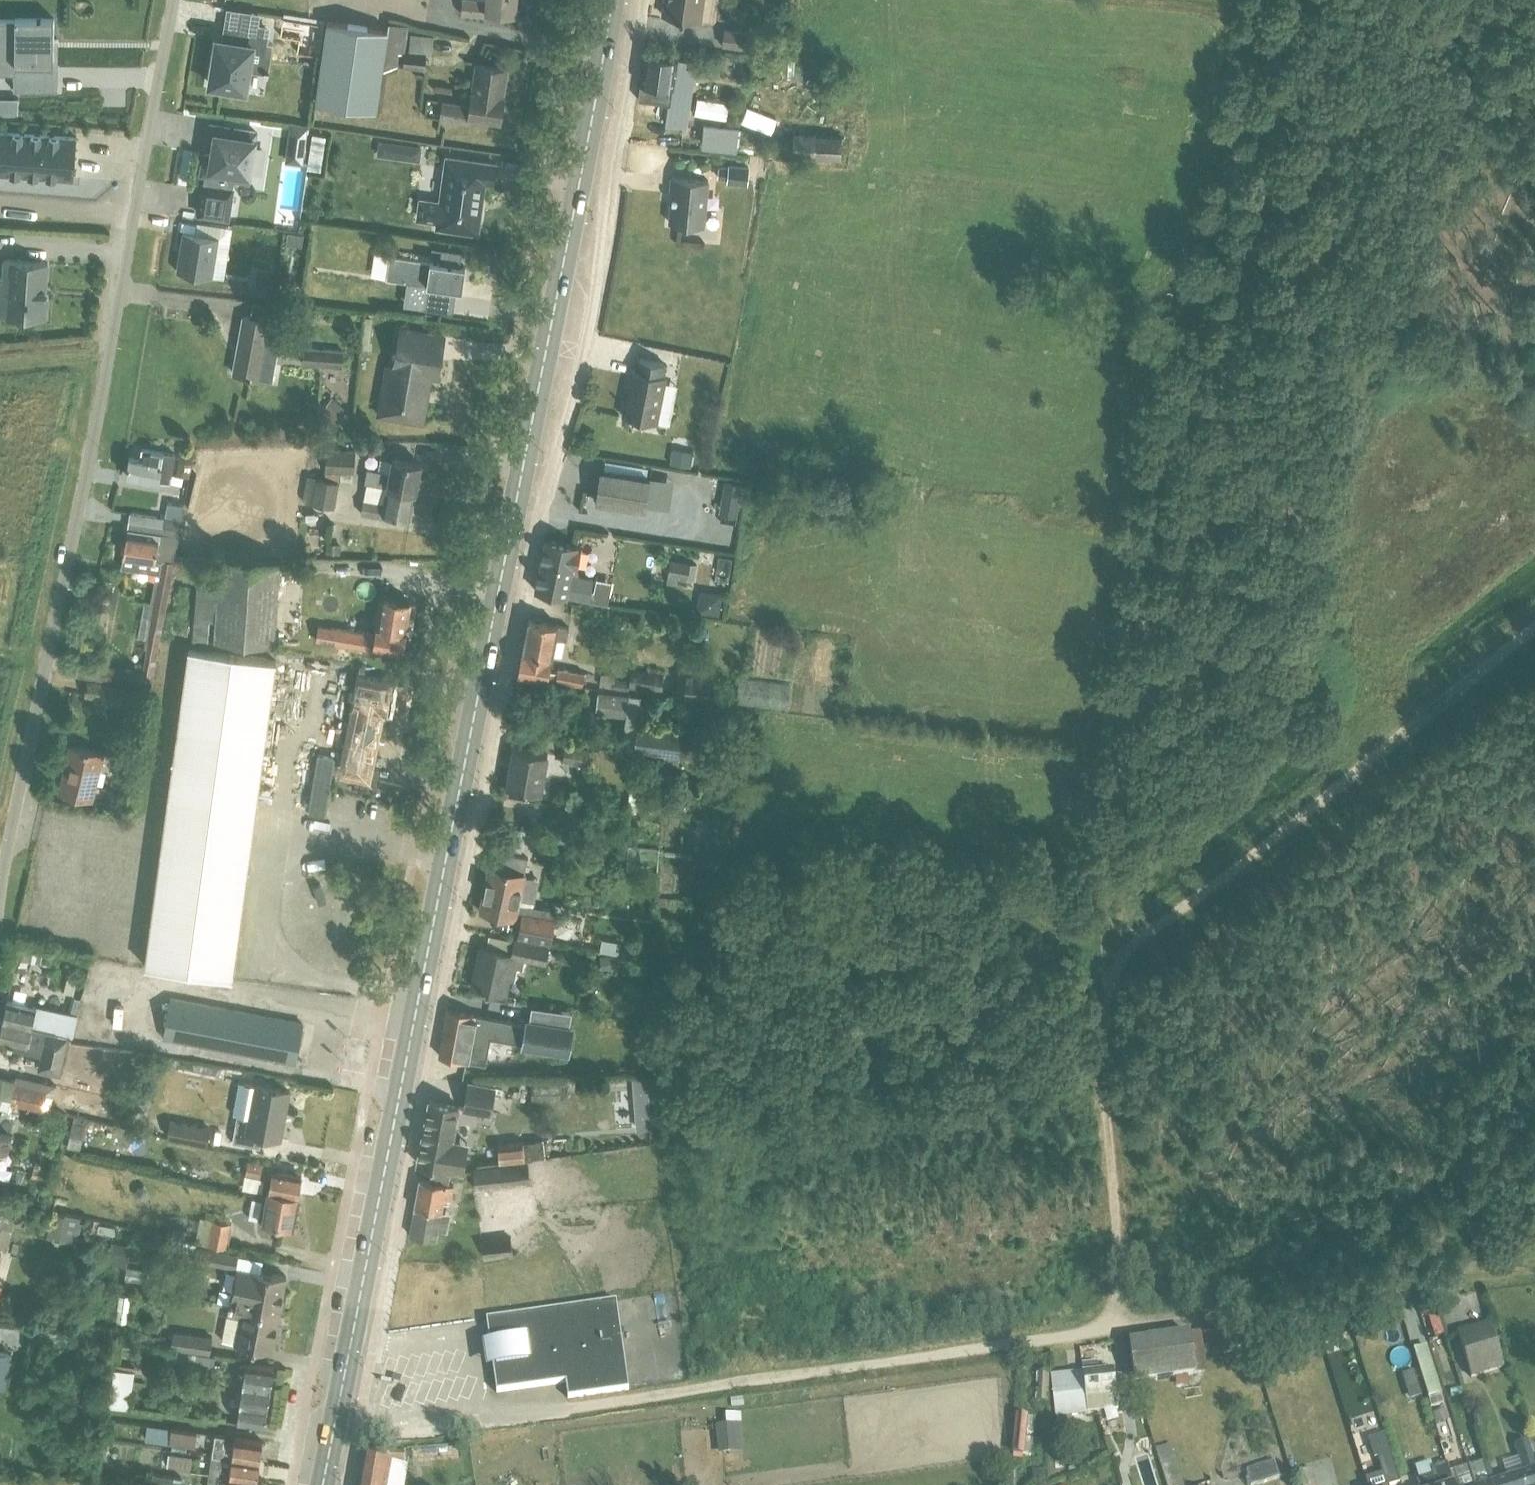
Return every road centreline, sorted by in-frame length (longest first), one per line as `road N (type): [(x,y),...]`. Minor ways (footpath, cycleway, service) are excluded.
road 1 (primary): [(321,1484),(613,0)]
road 2 (track): [(1534,775),(1341,920),(1293,1043),(1163,1166),(1121,1289),(1174,1275),(1361,1258),(1406,1236),(1462,1188),(1475,1149),(1534,1058)]
road 3 (residential): [(0,899),(173,0)]

